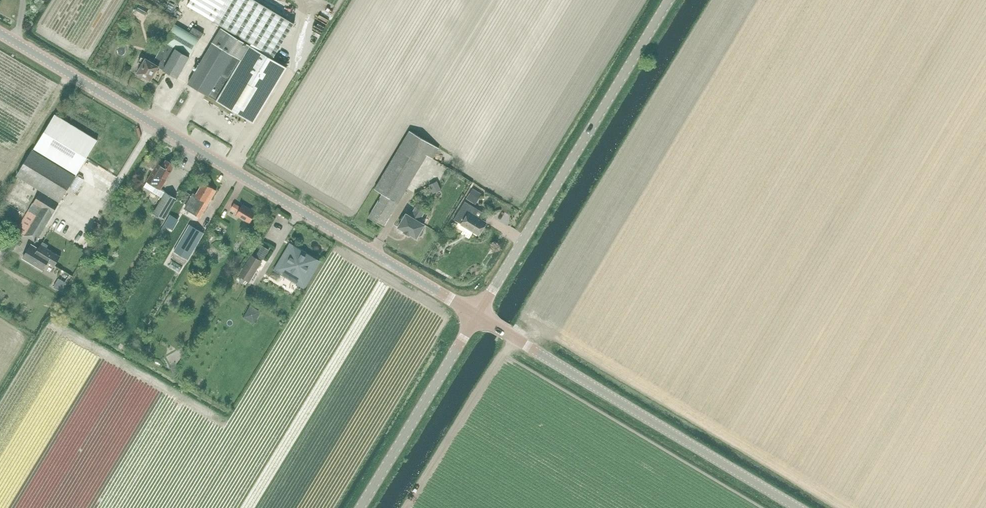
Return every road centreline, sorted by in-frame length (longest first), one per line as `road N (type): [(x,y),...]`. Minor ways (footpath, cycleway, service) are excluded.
road 1 (unclassified): [(477,316),(0,34)]
road 2 (unclassified): [(802,507),(477,316)]
road 3 (unclassified): [(477,316),(668,0)]
road 4 (unclassified): [(360,507),(477,316)]

